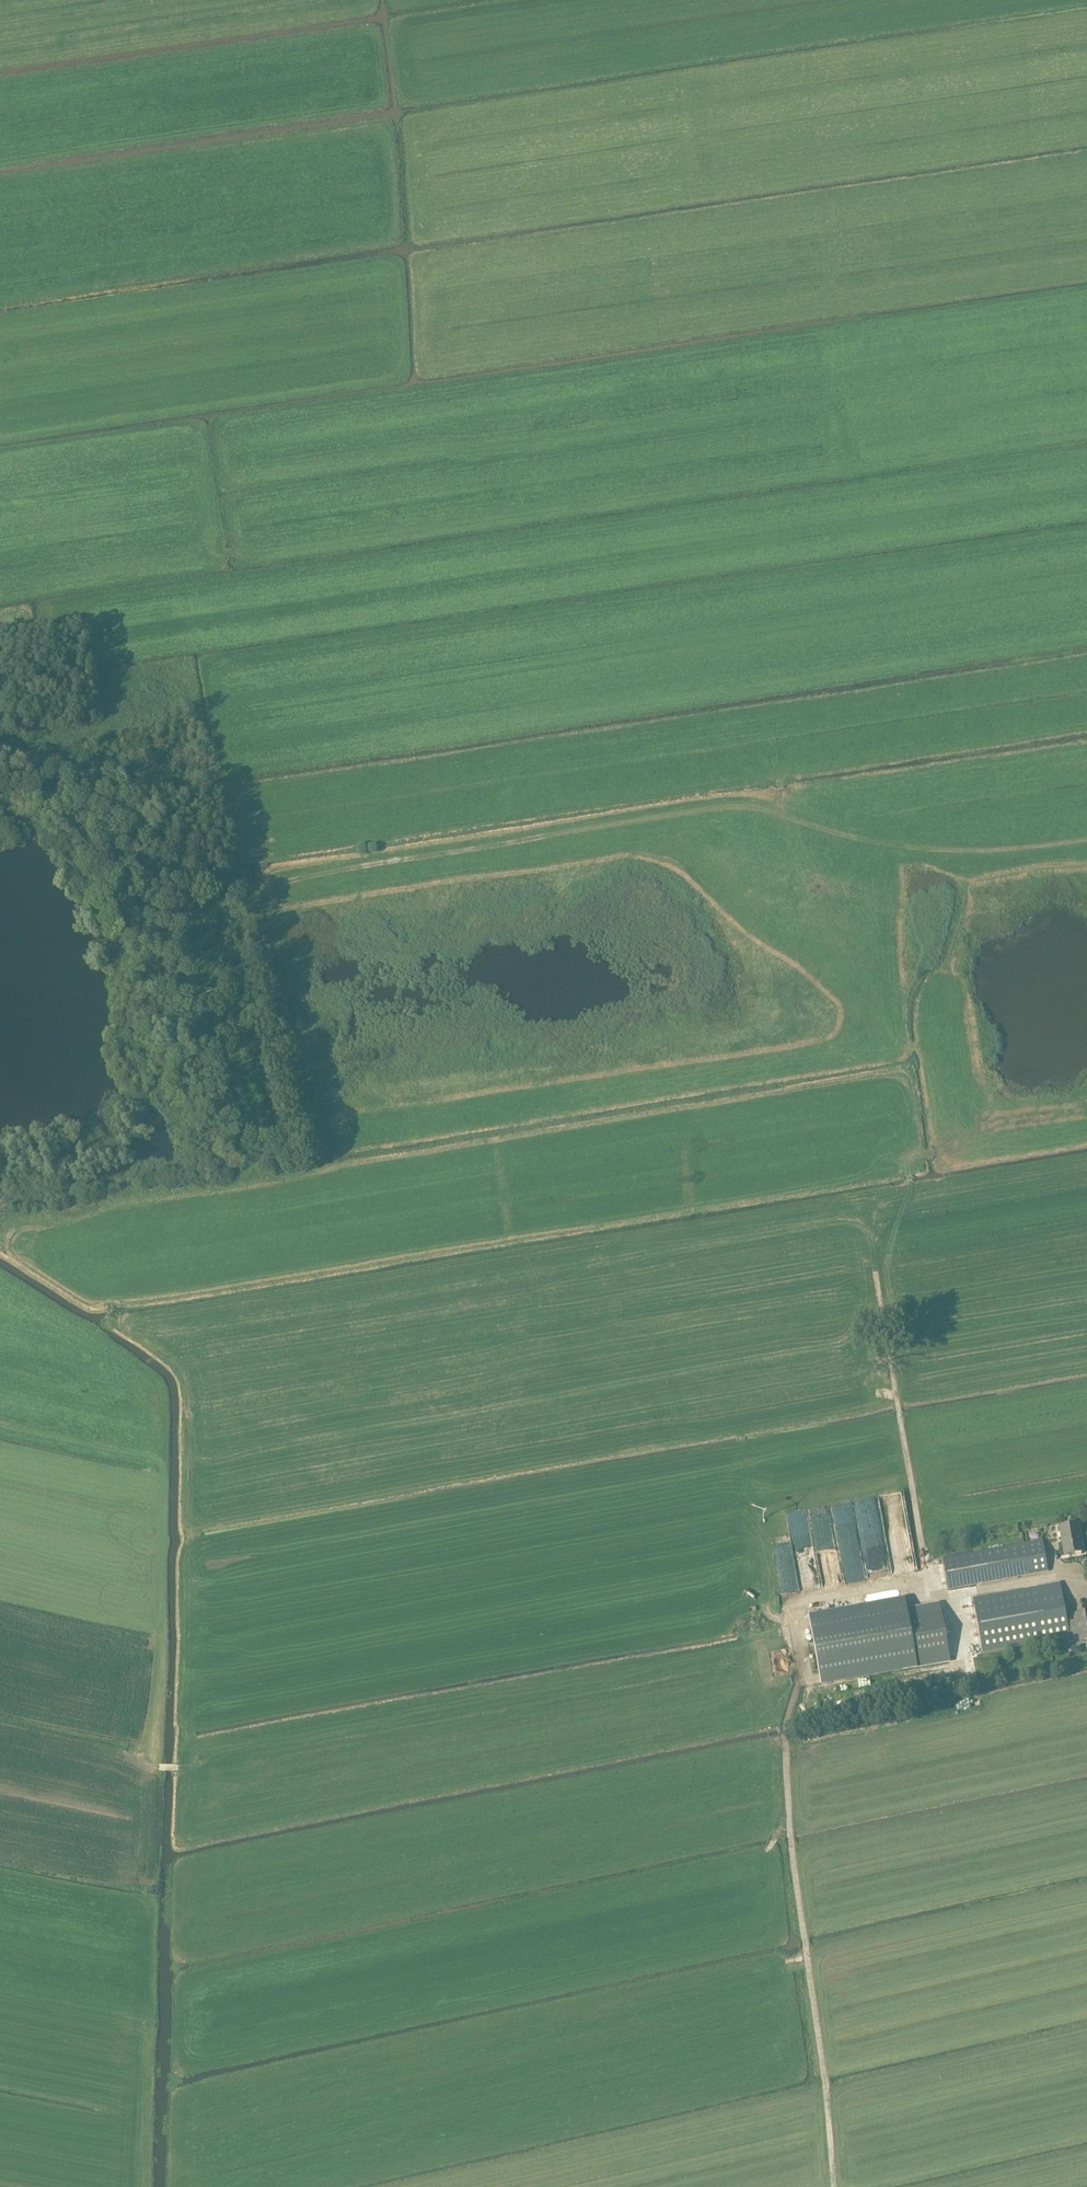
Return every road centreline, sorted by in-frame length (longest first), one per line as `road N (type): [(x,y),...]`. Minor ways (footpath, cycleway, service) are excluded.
road 1 (track): [(281,1180),(221,985),(222,912),(237,887),(297,863),(343,864),(720,793),(885,842),(1086,831)]
road 2 (track): [(830,2186),(775,1743),(790,1719),(971,1696),(971,1671),(1086,1651)]
road 3 (track): [(222,912),(117,814),(0,765)]

